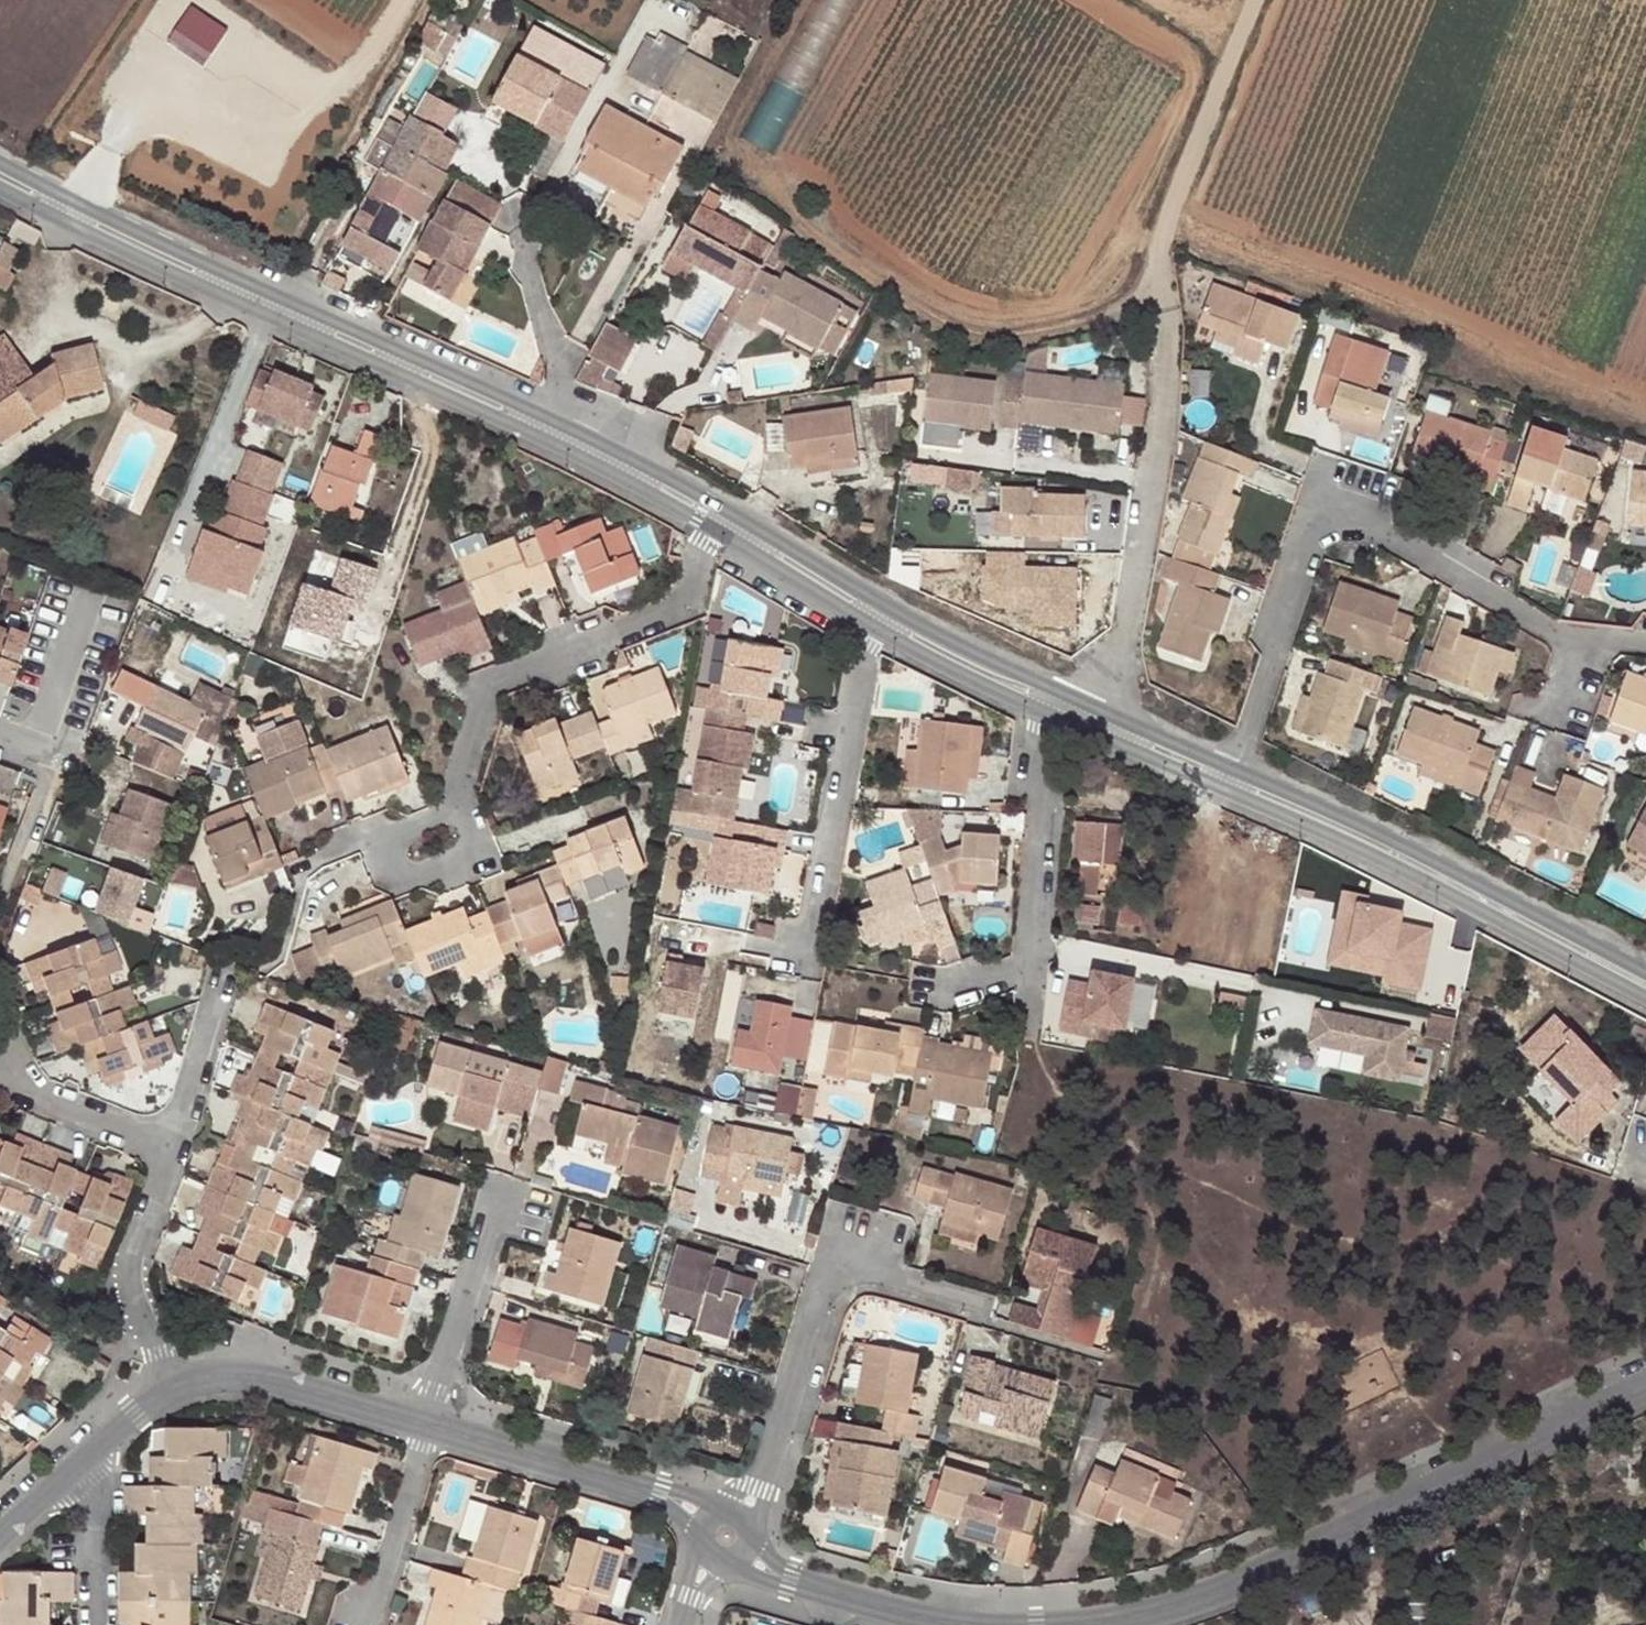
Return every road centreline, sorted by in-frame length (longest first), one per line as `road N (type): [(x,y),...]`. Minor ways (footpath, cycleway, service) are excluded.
road 1 (track): [(1253,0),(1168,219),(1156,285),(1113,310),(1023,336),(961,333),(802,230)]
road 2 (residential): [(1645,1374),(1511,1451),(1288,1556),(1115,1617),(1062,1624)]
road 3 (residential): [(1227,778),(1316,518),(1360,515),(1570,644)]
road 4 (tertiary): [(1227,778),(1645,989)]
road 5 (residential): [(739,1547),(814,1301),(838,1281),(874,1274),(997,1302)]
road 6 (residential): [(1092,719),(1153,470),(1165,382),(1156,285)]
road 7 (residential): [(708,515),(684,607),(490,684),(461,803)]
road 8 (residential): [(1052,701),(1013,999),(936,989)]
road 9 (residential): [(873,614),(799,962)]
road 10 (tertiary): [(274,313),(571,443)]
road 11 (residential): [(721,1529),(674,1488),(428,1424)]
road 12 (tertiary): [(0,175),(274,313)]
road 13 (residential): [(428,1424),(241,1371),(176,1383)]
road 14 (residential): [(955,1624),(773,1579),(739,1547)]
road 15 (residential): [(176,1383),(142,1327),(145,1266),(170,1162)]
road 16 (residential): [(501,1209),(428,1424)]
road 17 (residential): [(274,313),(185,520)]
road 18 (residential): [(428,1424),(361,1624)]
road 19 (tertiary): [(873,614),(1052,701)]
road 20 (residential): [(375,838),(392,884),(483,851),(461,803)]
road 21 (residential): [(170,1162),(26,1094),(0,1067)]
road 22 (tertiary): [(708,515),(873,614)]
road 23 (residential): [(571,443),(560,367),(527,261)]
road 24 (residential): [(170,1162),(224,983)]
road 25 (residential): [(0,732),(33,745),(88,606)]
road 26 (residential): [(67,1466),(88,1483),(96,1624)]
road 27 (tertiary): [(571,443),(708,515)]
road 28 (tertiary): [(1092,719),(1227,778)]
road 29 (residential): [(176,1383),(127,1410),(67,1466)]

